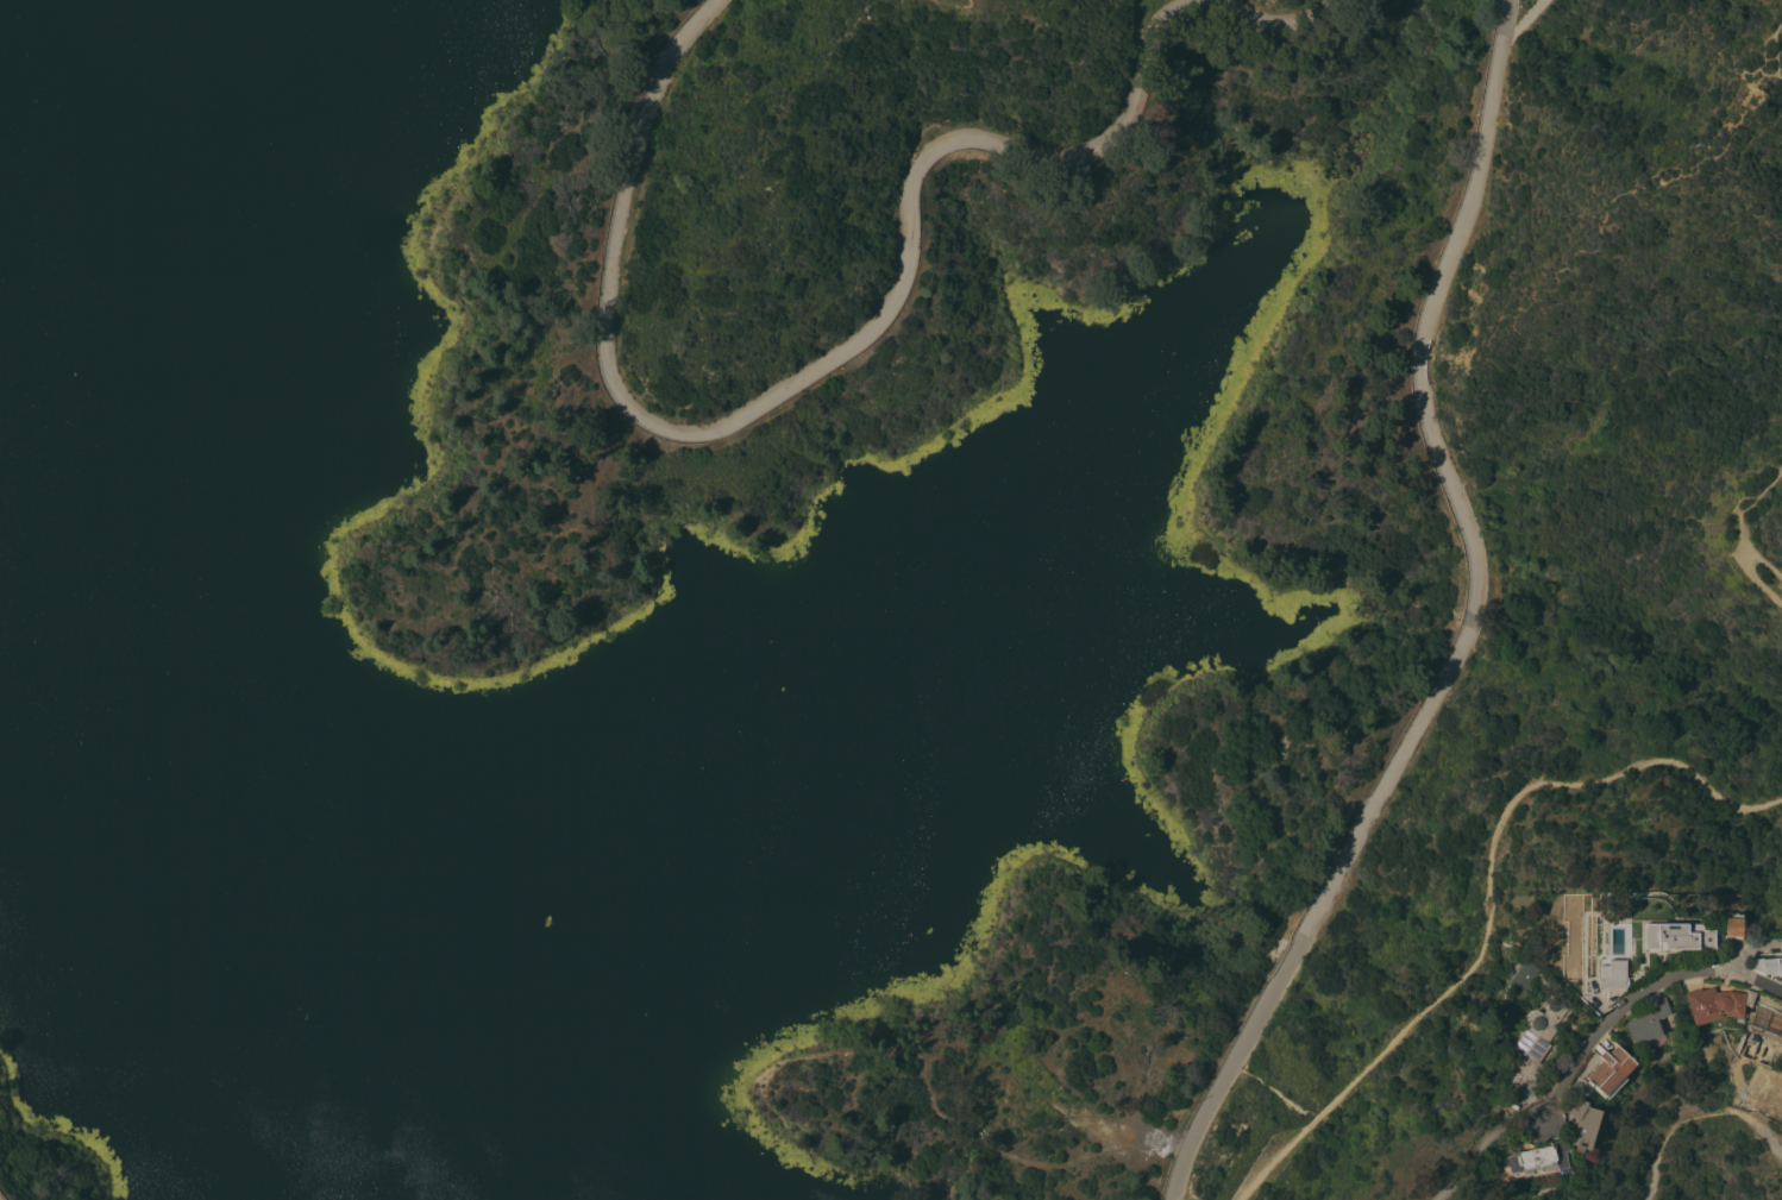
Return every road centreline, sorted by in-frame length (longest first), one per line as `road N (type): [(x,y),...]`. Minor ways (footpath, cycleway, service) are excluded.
road 1 (track): [(1781,799),(1736,808),(1667,760),(1581,783),(1530,779),(1494,835),(1486,930),(1473,965),(1239,1199)]
road 2 (residential): [(1725,970),(1682,973),(1633,995),(1602,1024),(1541,1123)]
road 3 (track): [(1781,1148),(1745,1114),(1699,1112),(1664,1138),(1646,1199)]

